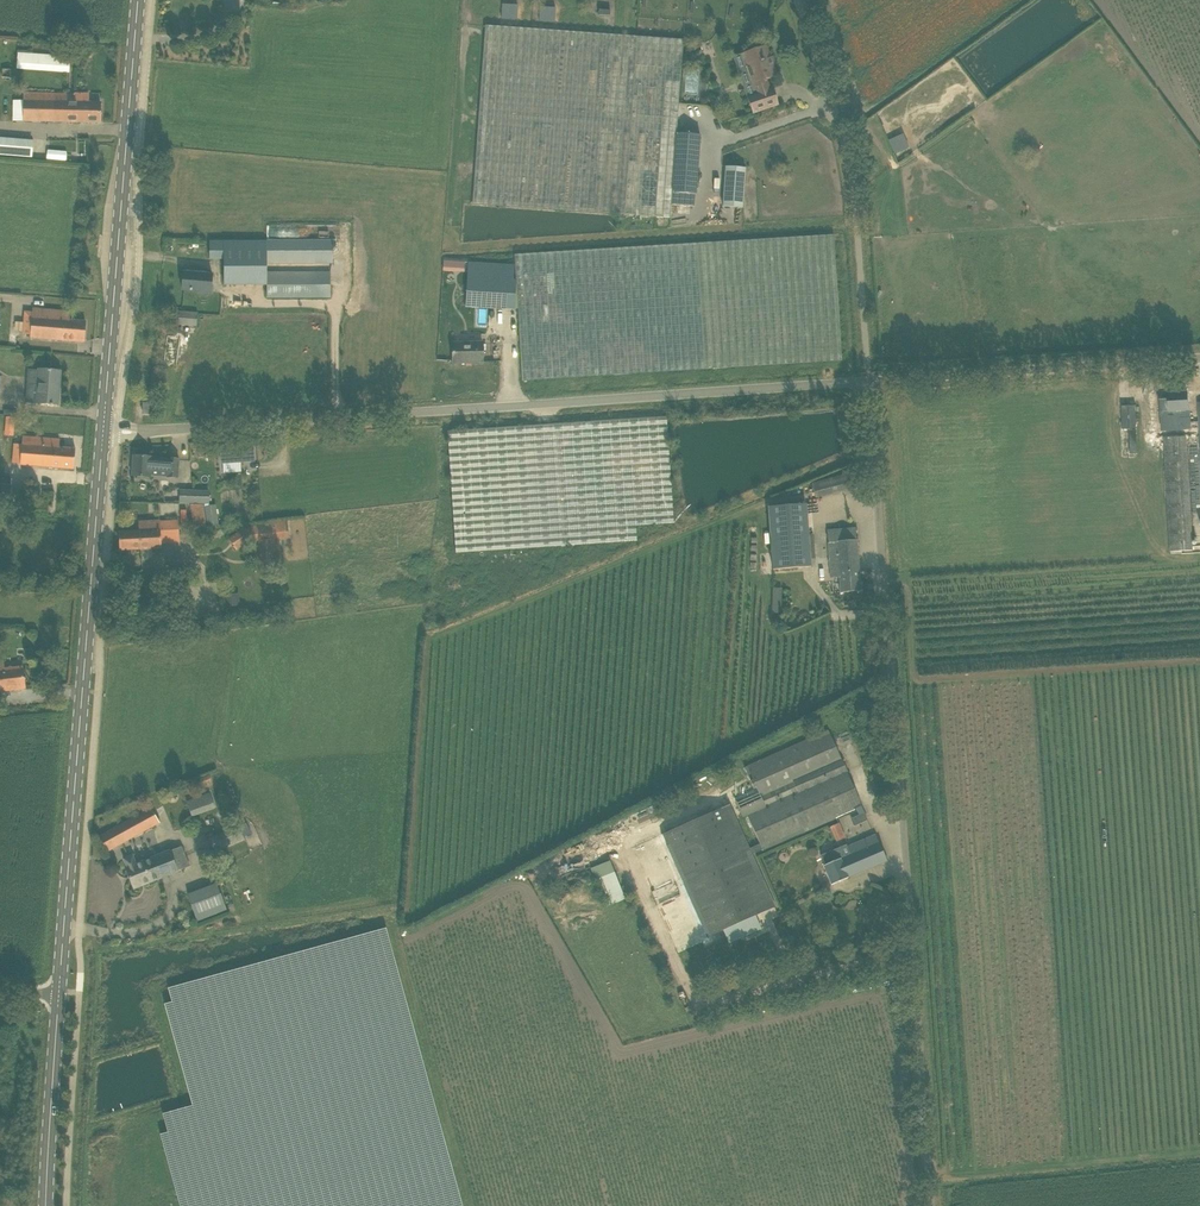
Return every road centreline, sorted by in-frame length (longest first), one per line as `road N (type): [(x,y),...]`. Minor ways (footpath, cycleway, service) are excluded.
road 1 (unclassified): [(931,1205),(873,374)]
road 2 (unclassified): [(103,432),(873,374)]
road 3 (primary): [(57,995),(103,432)]
road 4 (primary): [(103,432),(139,0)]
road 5 (unclassified): [(873,374),(847,128),(802,0)]
road 6 (unclassified): [(873,374),(1199,359)]
road 7 (primary): [(49,1205),(57,995)]

